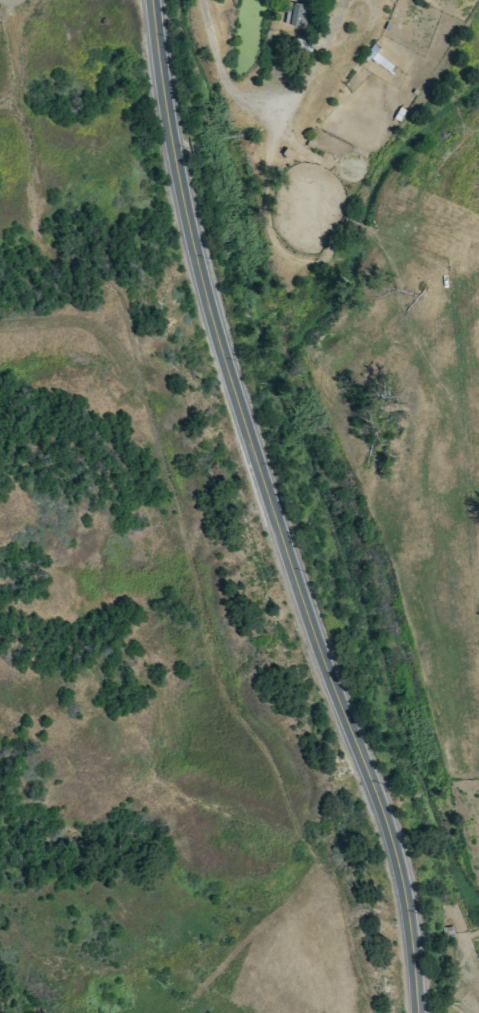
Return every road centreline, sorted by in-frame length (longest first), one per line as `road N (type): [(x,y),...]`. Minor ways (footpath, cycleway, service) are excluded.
road 1 (tertiary): [(421,1012),(396,845),(317,639),(207,290),(152,0)]

